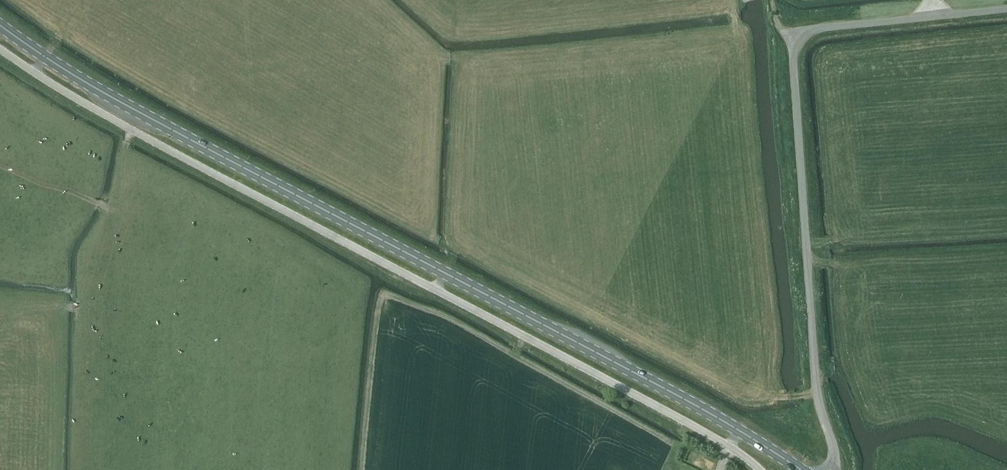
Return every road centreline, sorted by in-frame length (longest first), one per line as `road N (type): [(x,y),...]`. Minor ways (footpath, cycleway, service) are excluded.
road 1 (primary): [(801,469),(674,393),(127,105),(0,24)]
road 2 (unclassified): [(760,469),(651,403),(120,123),(0,49)]
road 3 (unclassified): [(831,469),(814,381),(795,149),(798,44),(818,28),(1006,8)]

